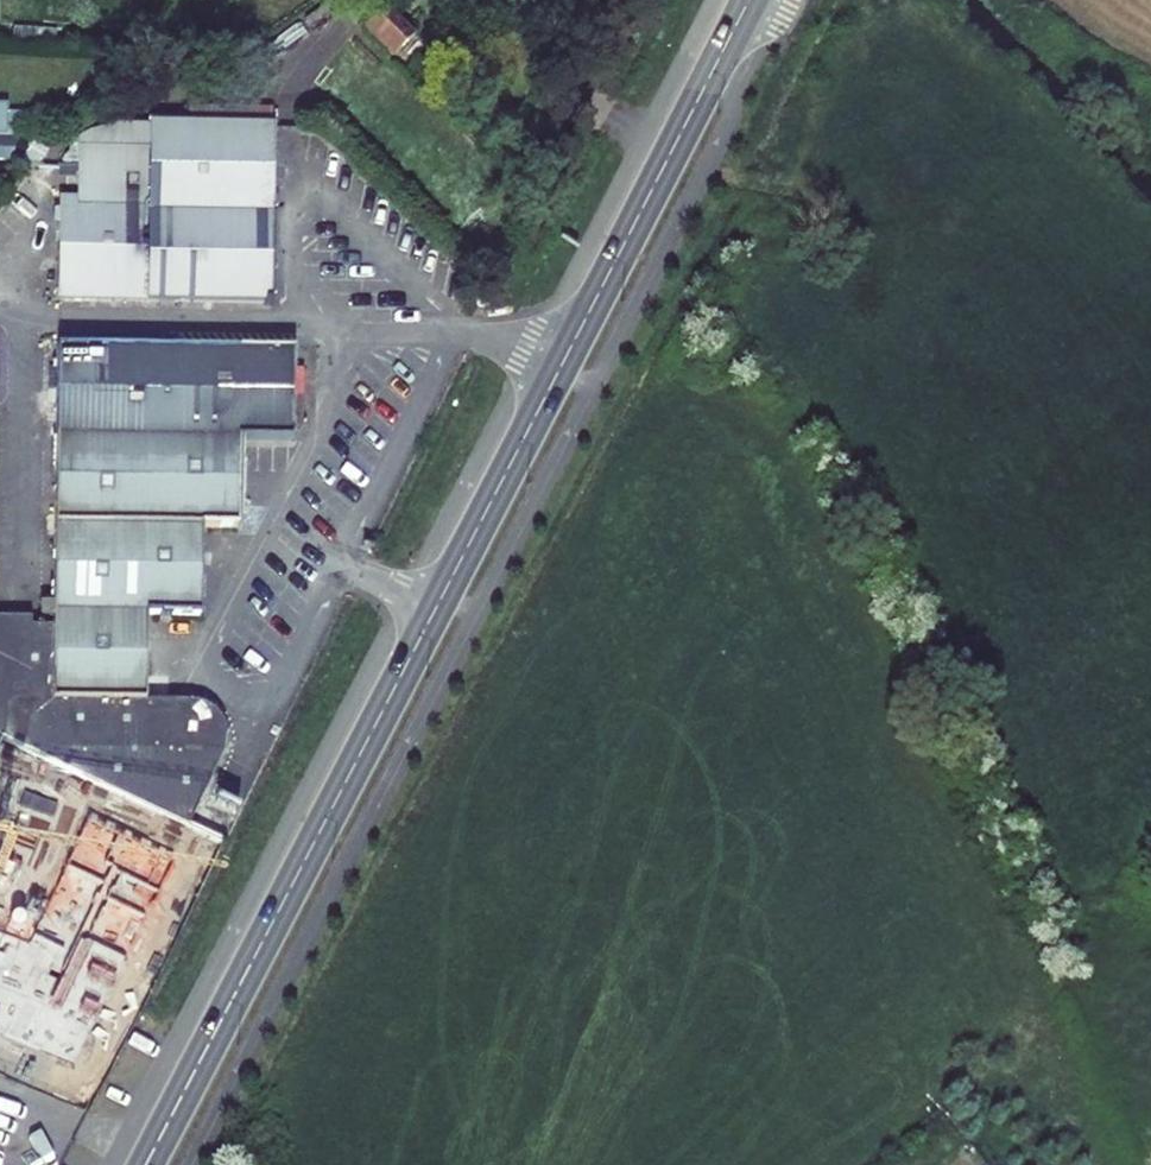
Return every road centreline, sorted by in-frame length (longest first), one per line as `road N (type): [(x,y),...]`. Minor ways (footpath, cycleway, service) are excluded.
road 1 (primary): [(749,0),(148,1164)]

